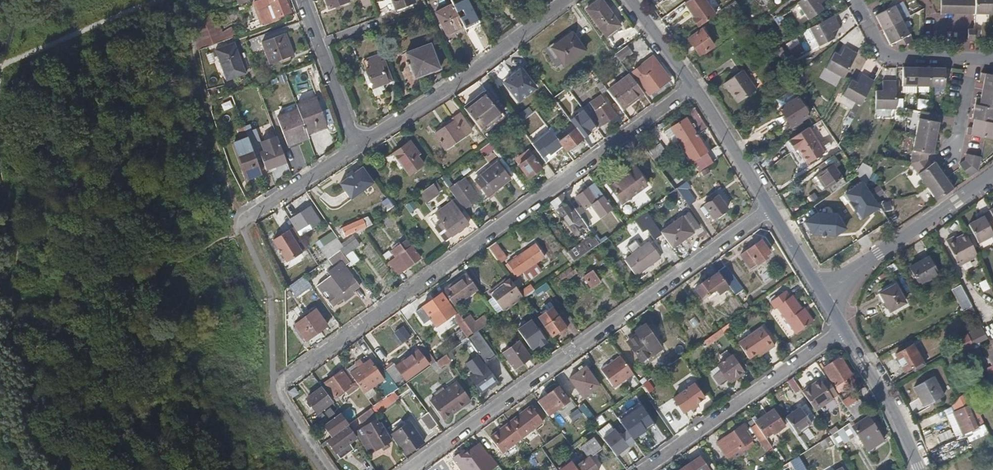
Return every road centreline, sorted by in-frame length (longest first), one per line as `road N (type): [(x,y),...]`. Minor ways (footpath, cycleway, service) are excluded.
road 1 (unclassified): [(694,86),(286,383),(282,398),(329,469)]
road 2 (residential): [(771,211),(408,469)]
road 3 (track): [(242,220),(189,30),(158,6),(6,64)]
road 4 (unclassified): [(357,147),(568,0)]
road 5 (residential): [(845,331),(646,469)]
road 6 (residential): [(823,293),(992,176)]
road 7 (residential): [(919,469),(845,331)]
road 8 (unclassified): [(304,0),(357,147)]
road 9 (residential): [(973,64),(896,58),(854,0)]
road 10 (residential): [(771,211),(694,86)]
road 11 (unclassified): [(357,147),(242,220)]

